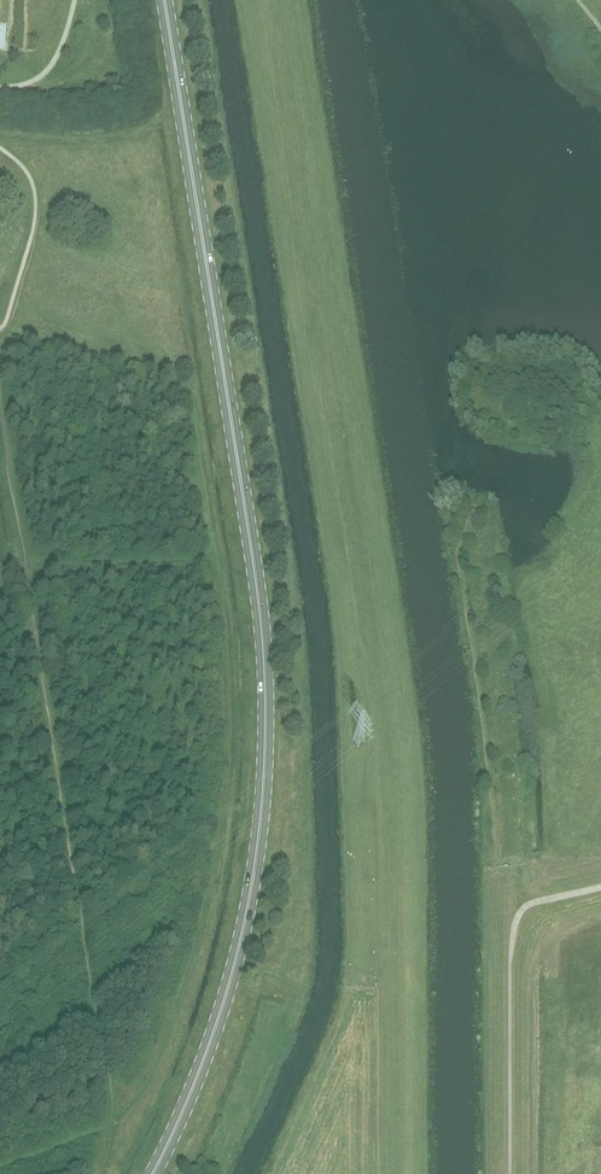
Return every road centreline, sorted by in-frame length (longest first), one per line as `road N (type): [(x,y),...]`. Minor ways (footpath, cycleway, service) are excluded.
road 1 (primary): [(148,1173),(214,1034),(247,905),(262,694),(161,0)]

